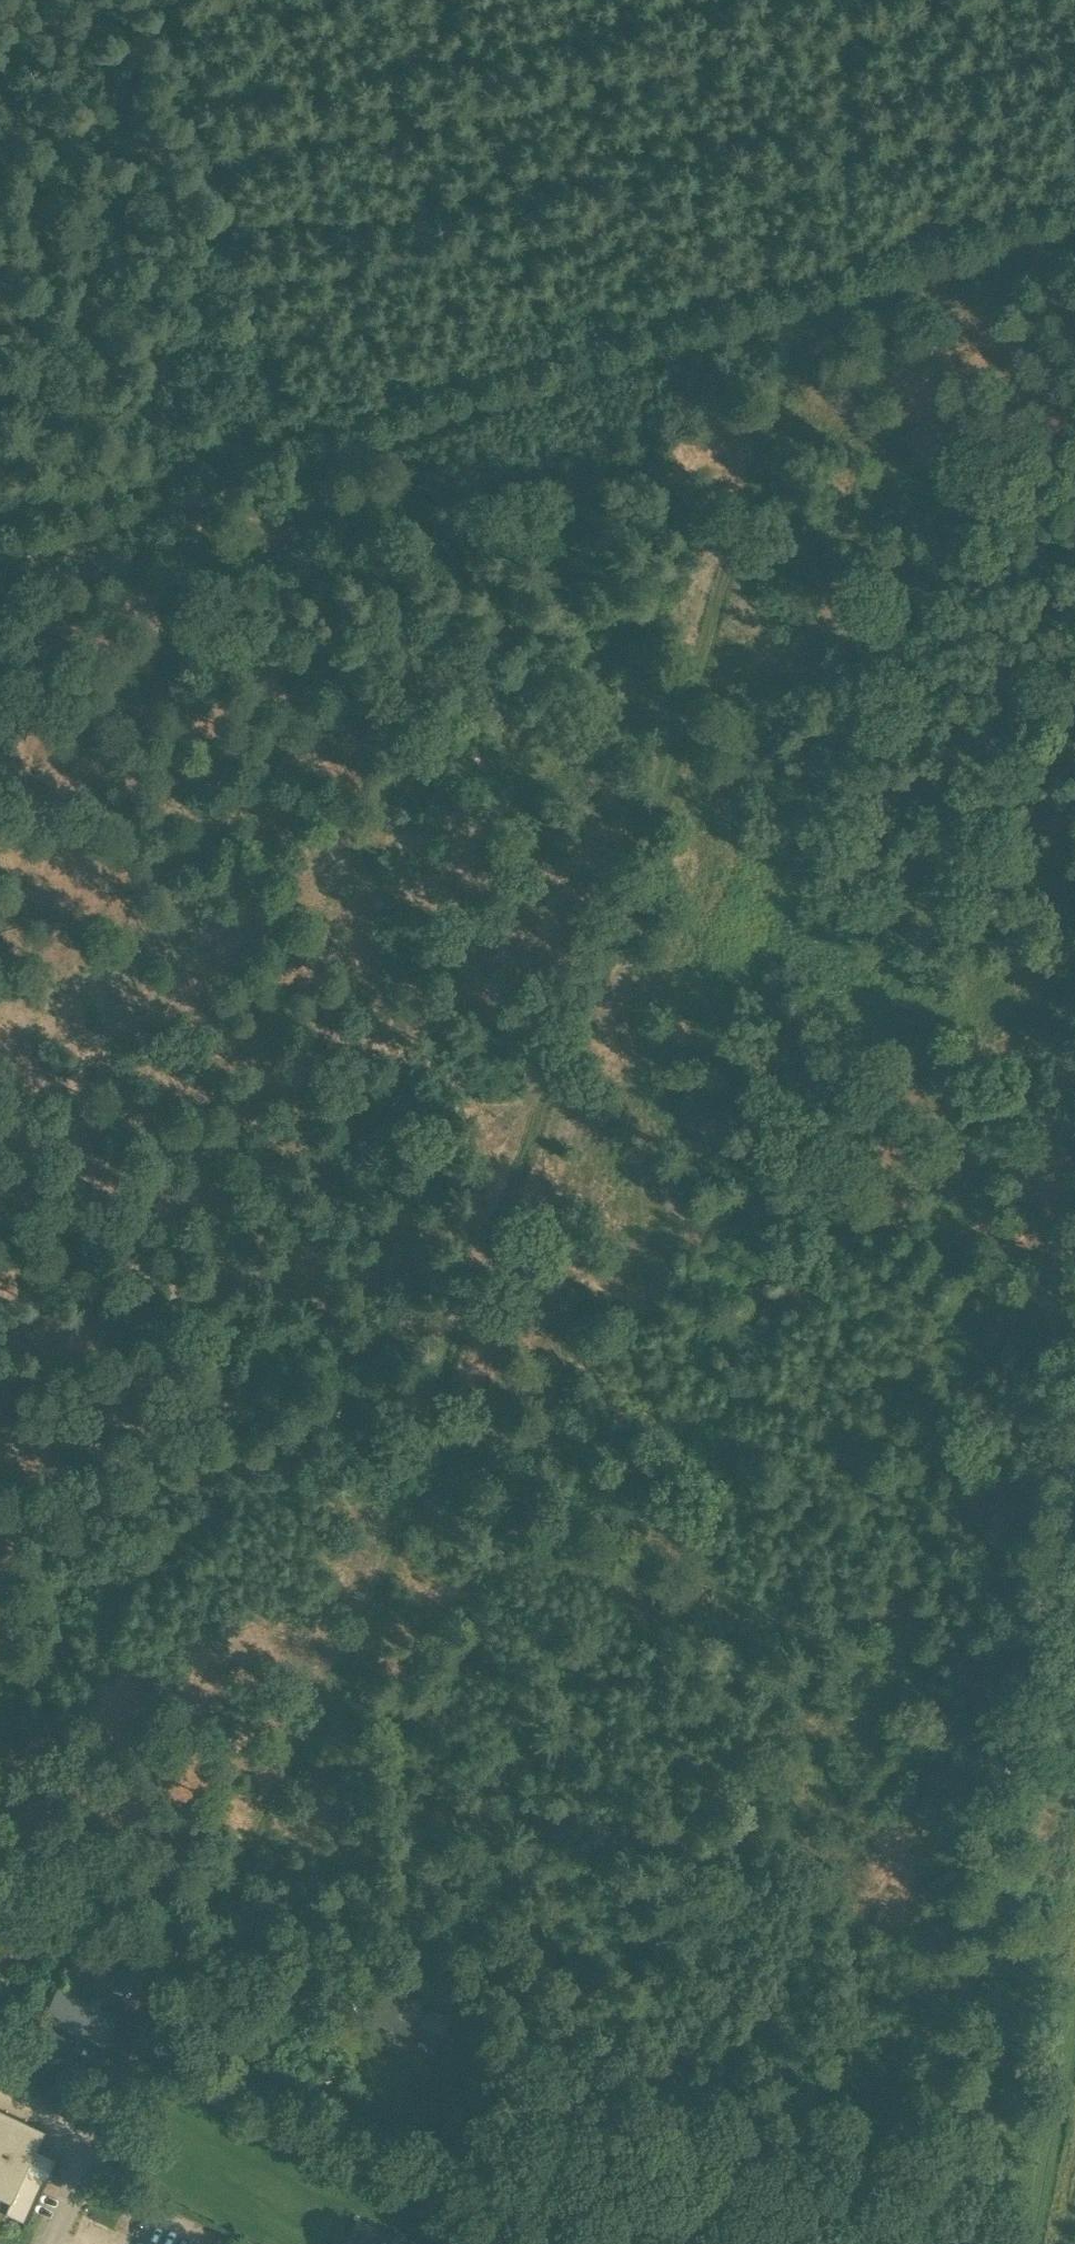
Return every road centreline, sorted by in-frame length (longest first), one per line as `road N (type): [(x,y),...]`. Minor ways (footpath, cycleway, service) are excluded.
road 1 (track): [(439,1450),(442,1378),(594,978),(694,677),(799,315)]
road 2 (track): [(0,561),(1074,227)]
road 3 (track): [(860,2243),(948,2050),(991,1921),(1074,1479)]
road 4 (track): [(119,2132),(218,1910),(351,1659),(439,1450)]
road 5 (track): [(439,1450),(654,1550),(1028,1743)]
road 6 (track): [(159,0),(270,388),(307,467)]
road 7 (track): [(447,0),(558,391)]
road 8 (track): [(846,0),(846,180),(858,296)]
road 9 (track): [(0,688),(60,544)]
road 10 (unclassified): [(52,2243),(92,2161),(119,2132)]

